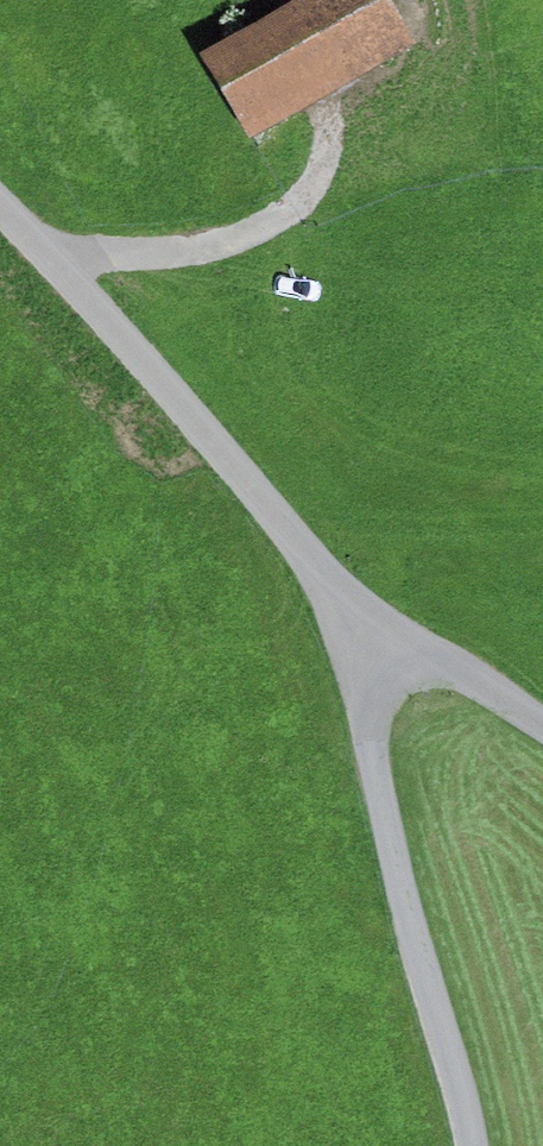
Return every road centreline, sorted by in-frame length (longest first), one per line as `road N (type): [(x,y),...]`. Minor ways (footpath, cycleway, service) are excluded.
road 1 (track): [(0,199),(242,478),(356,624)]
road 2 (track): [(356,624),(379,803),(474,1145)]
road 3 (track): [(329,113),(339,153),(323,192),(271,234),(187,253),(54,260)]
road 4 (track): [(465,0),(477,54),(458,113),(387,159),(339,153)]
road 5 (track): [(356,624),(462,670),(542,723)]

